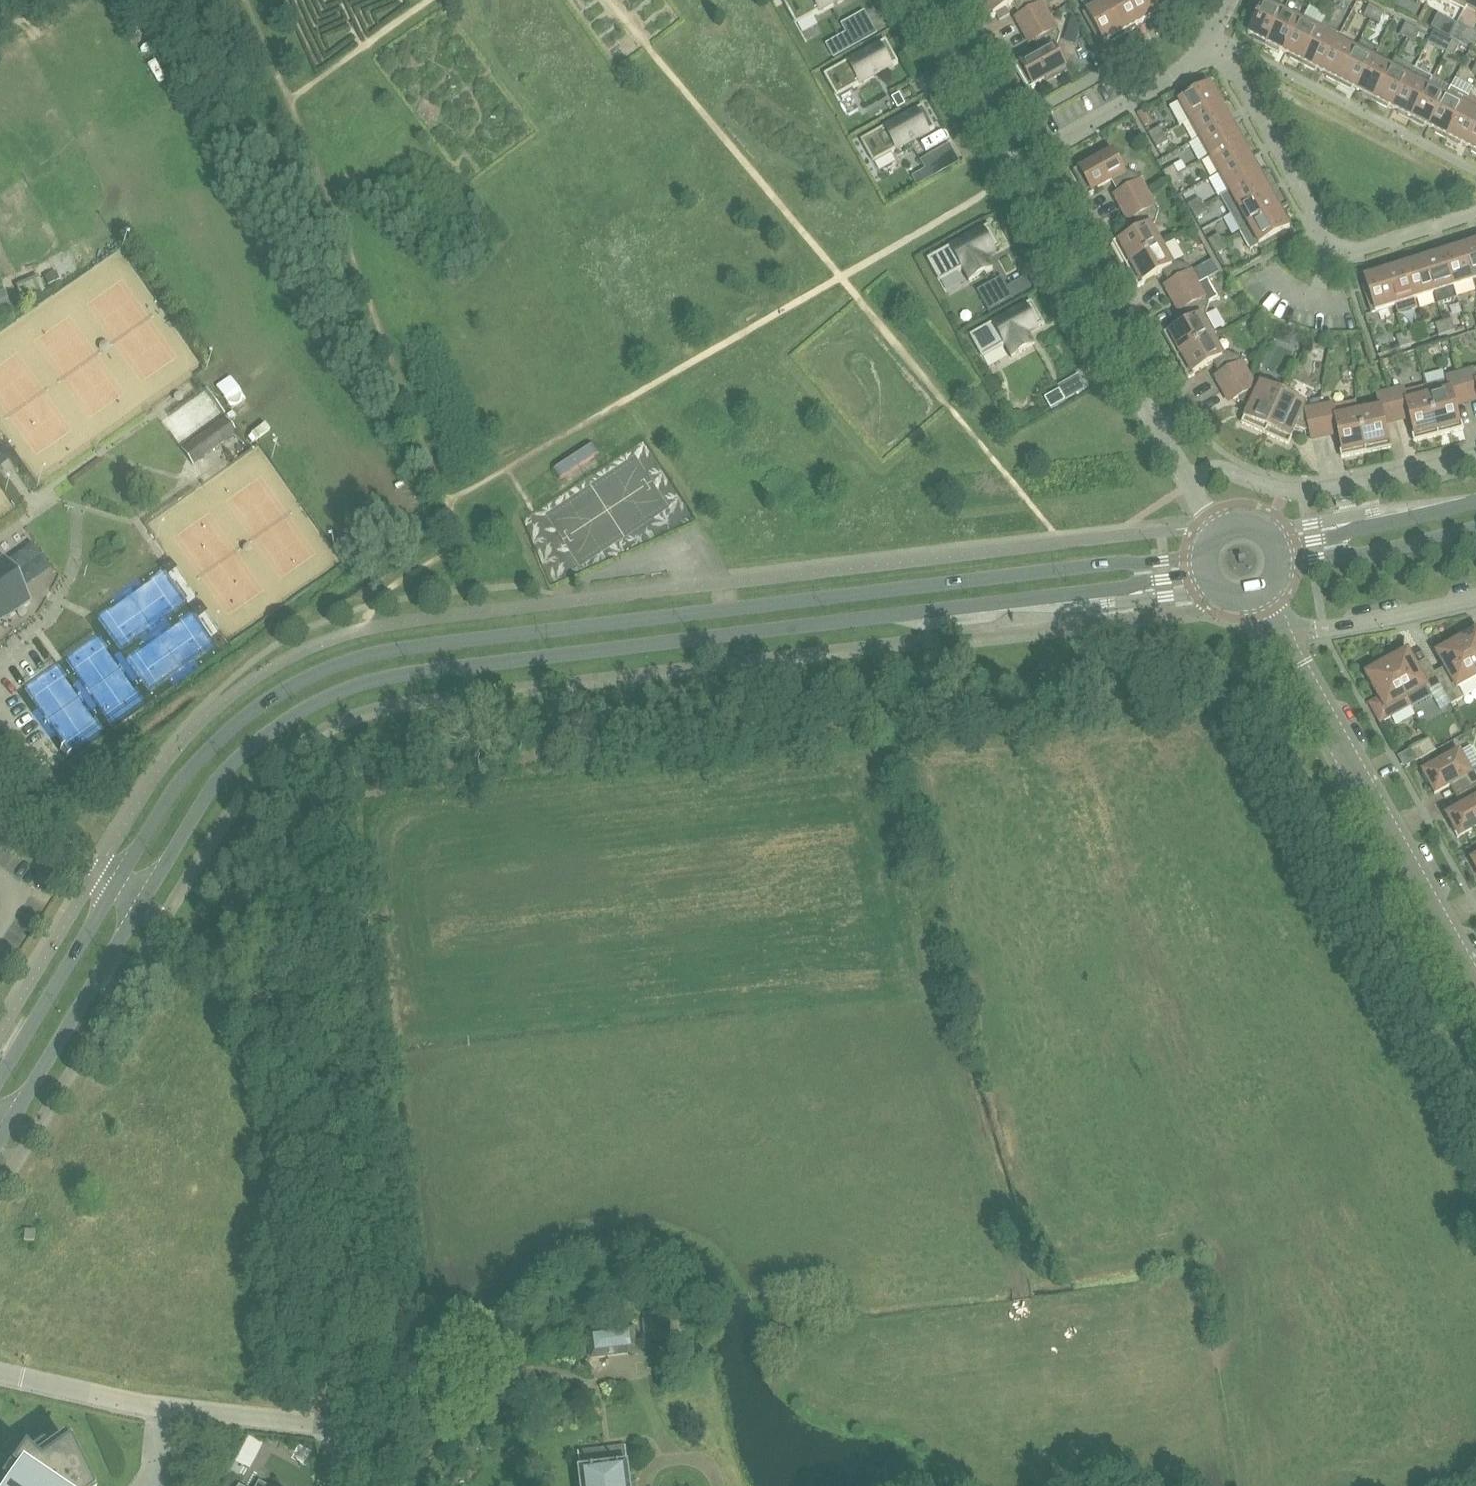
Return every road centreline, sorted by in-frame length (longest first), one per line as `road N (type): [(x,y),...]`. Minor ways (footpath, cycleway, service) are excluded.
road 1 (tertiary): [(1205,555),(354,660),(287,690),(237,726),(190,771),(116,884)]
road 2 (tertiary): [(141,902),(234,762),(338,692),(377,680),(1207,575)]
road 3 (residential): [(0,1371),(138,1402),(337,1427),(347,1485)]
road 4 (residential): [(1475,985),(1281,638)]
road 5 (residential): [(1475,214),(1363,249),(1331,242),(1210,33)]
road 6 (residential): [(1189,484),(1016,163)]
road 7 (residential): [(1189,484),(1217,468),(1317,491),(1475,456)]
road 8 (tertiary): [(0,1131),(141,902)]
road 9 (residential): [(1016,163),(1180,73),(1210,33)]
road 10 (tertiary): [(116,884),(0,1075)]
road 11 (tertiary): [(1475,500),(1276,546)]
road 12 (tertiary): [(1279,564),(1475,528)]
road 13 (residential): [(1281,638),(1475,596)]
road 14 (residential): [(1016,163),(922,0)]
road 15 (residential): [(116,884),(0,793)]

